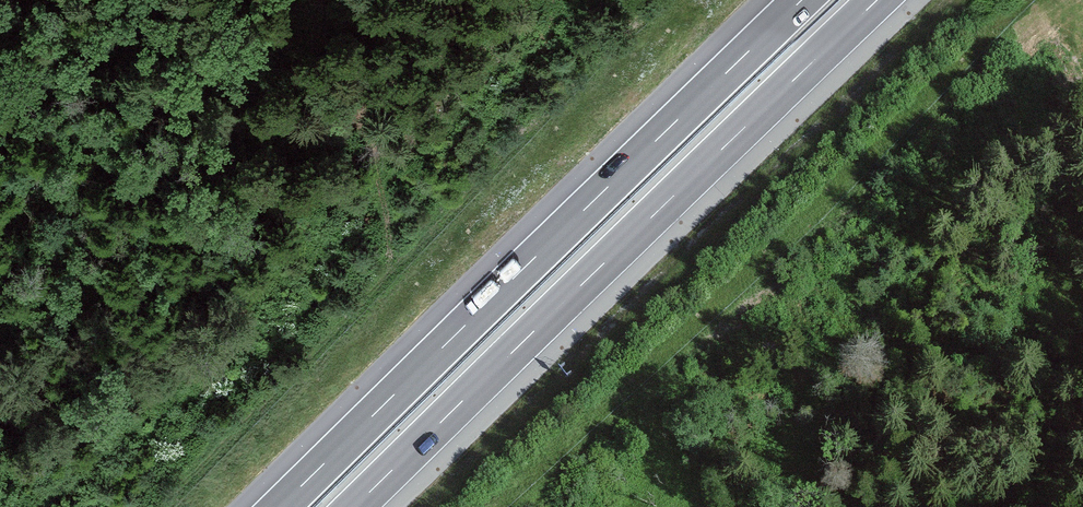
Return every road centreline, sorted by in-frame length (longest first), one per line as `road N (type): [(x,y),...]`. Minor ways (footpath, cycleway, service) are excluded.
road 1 (motorway): [(802,0),(279,506)]
road 2 (motorway): [(355,506),(878,0)]

